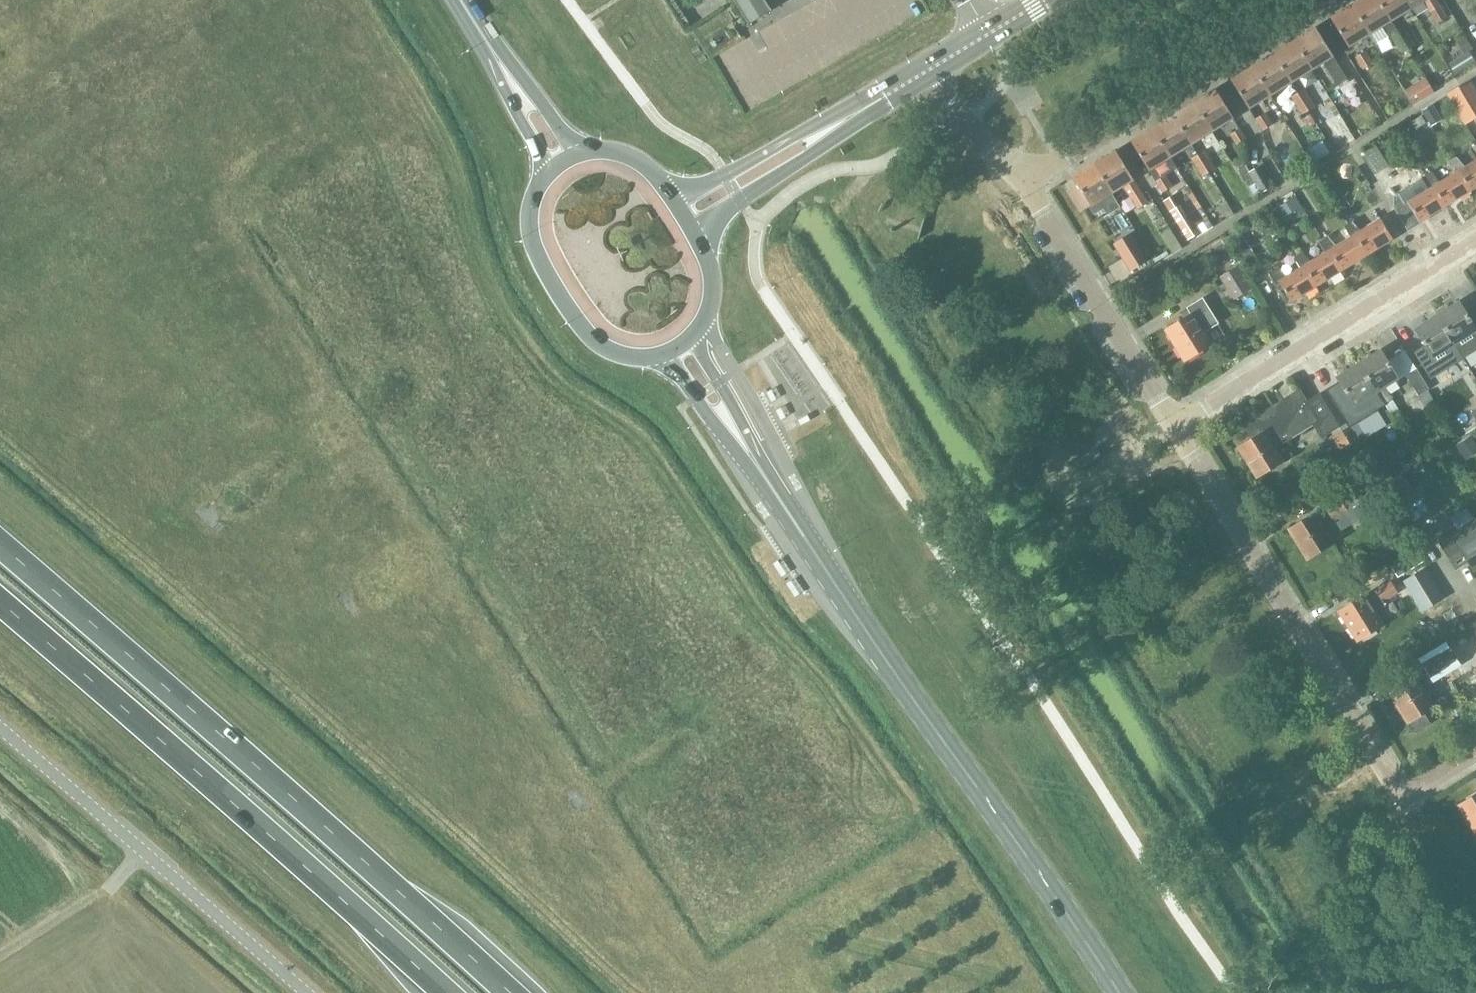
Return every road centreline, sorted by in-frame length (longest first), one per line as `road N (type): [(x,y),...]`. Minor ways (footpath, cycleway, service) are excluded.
road 1 (trunk): [(510,992),(0,543)]
road 2 (secondary): [(1120,992),(750,453)]
road 3 (trunk): [(0,601),(446,992)]
road 4 (residential): [(1401,795),(1174,427)]
road 5 (unclassified): [(0,728),(307,992)]
road 6 (residential): [(1174,427),(1475,242)]
road 7 (residential): [(1023,181),(1319,0)]
road 8 (residential): [(1174,427),(1023,181)]
road 9 (secondary): [(547,172),(528,225),(555,288),(597,342),(621,354),(654,356)]
road 10 (secondary): [(848,118),(833,115),(708,182),(667,190)]
road 11 (secondary): [(700,243),(726,210),(842,132),(848,118)]
road 12 (residential): [(1023,181),(946,105),(926,70)]
road 13 (secondary): [(654,356),(680,375),(735,449),(750,453)]
road 14 (secondary): [(583,150),(505,55),(491,48)]
road 15 (secondary): [(491,48),(490,64),(547,172)]
road 16 (secondary): [(750,453),(751,440),(695,332)]

